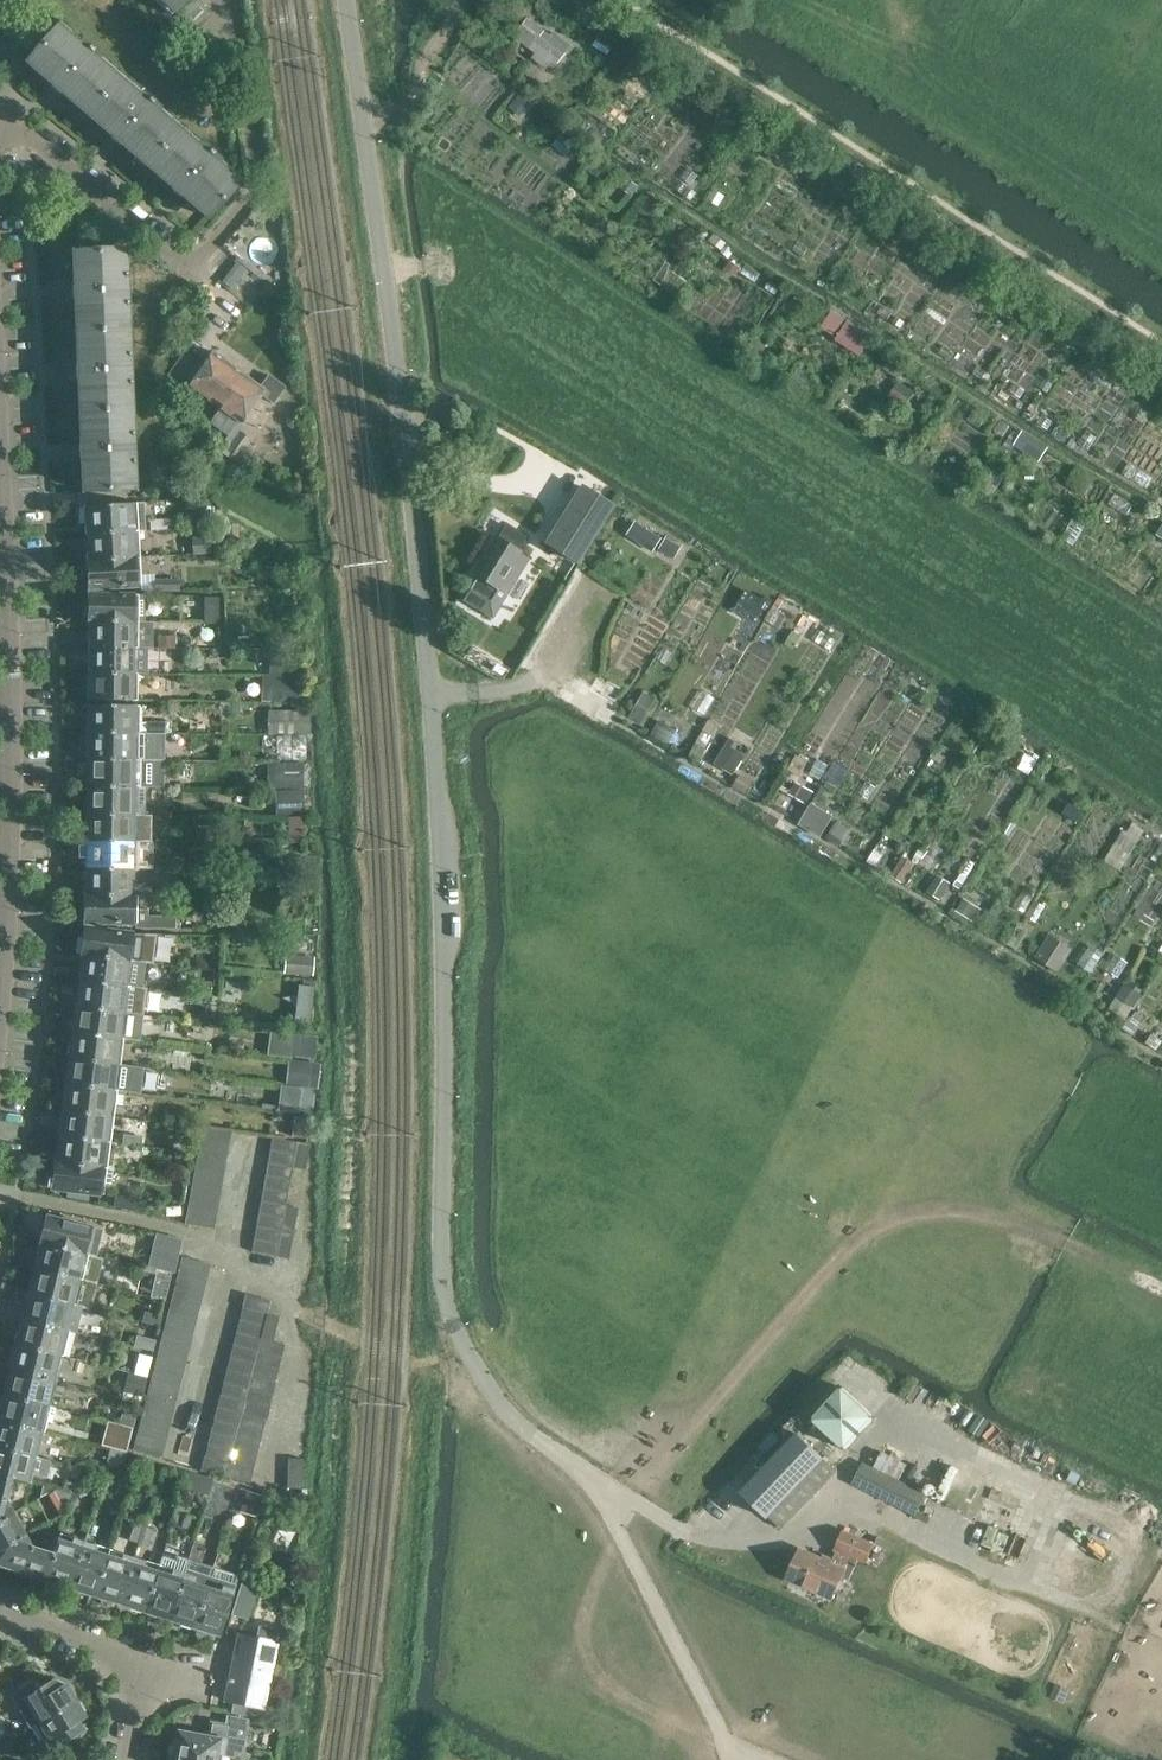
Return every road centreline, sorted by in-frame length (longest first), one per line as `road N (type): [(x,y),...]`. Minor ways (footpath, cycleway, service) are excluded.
road 1 (unclassified): [(515,1417),(466,1354),(449,1305),(448,851),(400,406)]
road 2 (track): [(735,1749),(689,1676),(619,1528),(633,1493),(848,1243),(947,1203),(1004,1217),(1161,1293)]
road 3 (residential): [(233,0),(265,171),(205,250),(0,112)]
road 4 (unclassified): [(357,0),(400,406)]
road 5 (tertiary): [(0,930),(6,671),(0,531)]
road 6 (residential): [(149,1651),(0,1610)]

